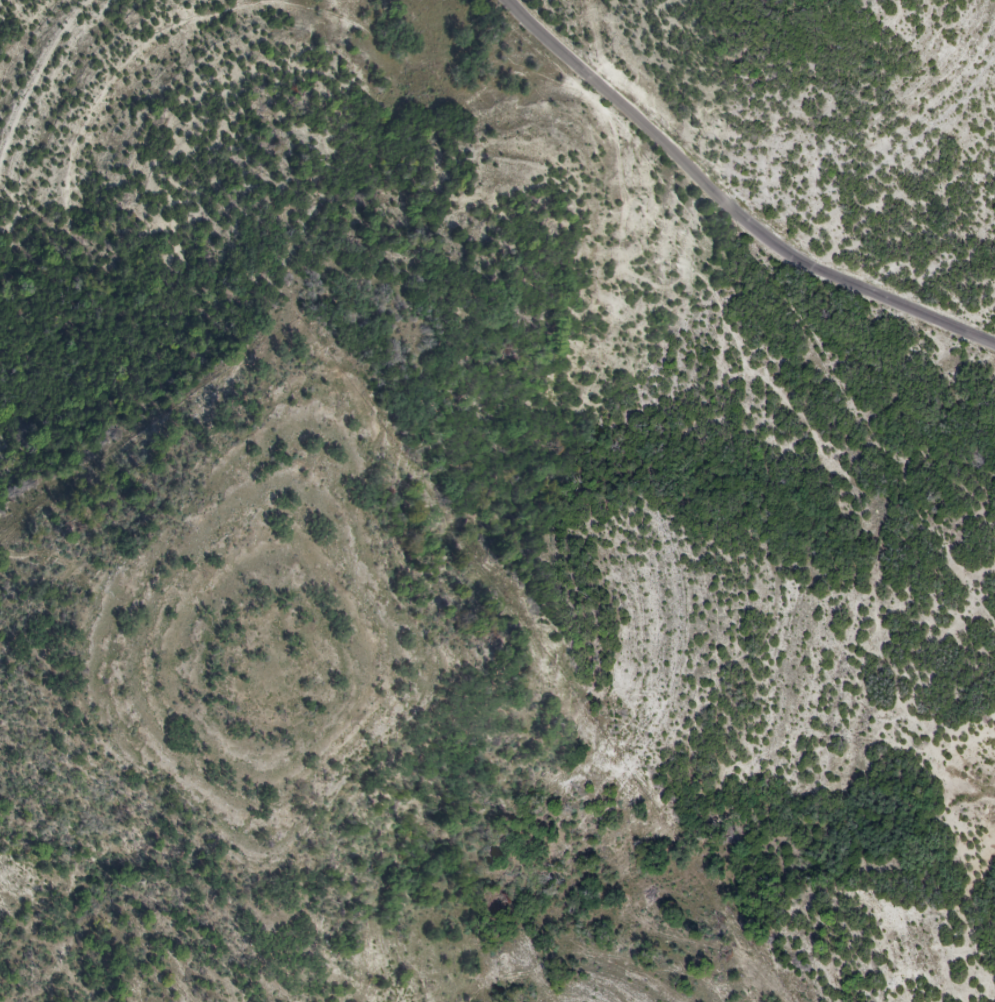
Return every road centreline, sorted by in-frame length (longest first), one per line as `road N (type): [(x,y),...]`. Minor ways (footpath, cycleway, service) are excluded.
road 1 (residential): [(994,344),(752,230),(504,0)]

